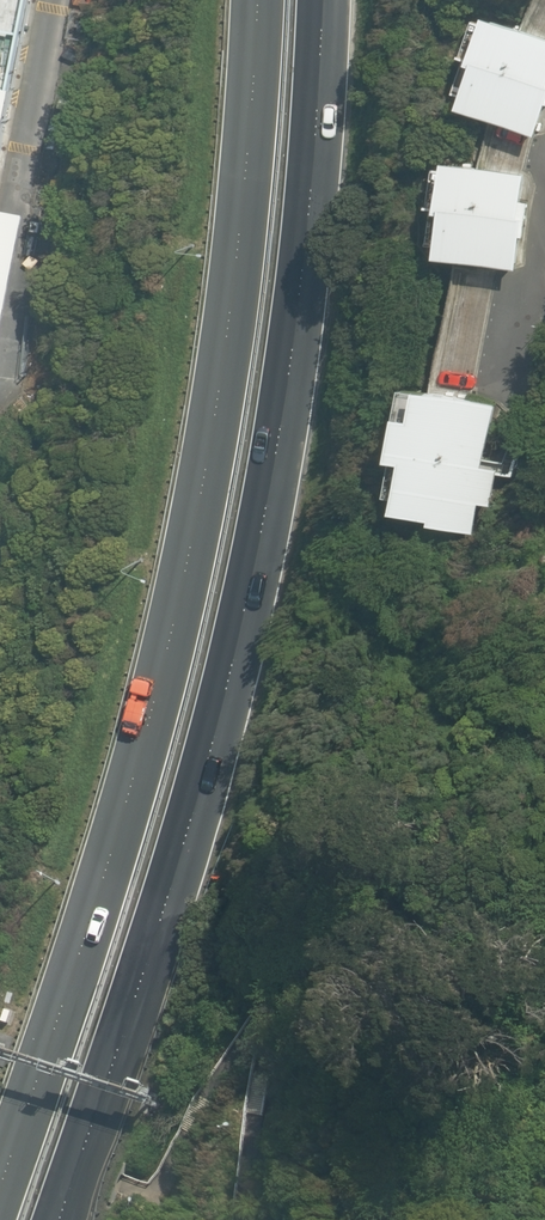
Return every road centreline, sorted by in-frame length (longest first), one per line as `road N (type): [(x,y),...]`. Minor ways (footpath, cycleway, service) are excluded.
road 1 (motorway): [(324,0),(308,232),(268,496),(225,695),(170,890),(61,1219)]
road 2 (motorway): [(0,1189),(107,869),(203,482),(243,223),(259,0)]

